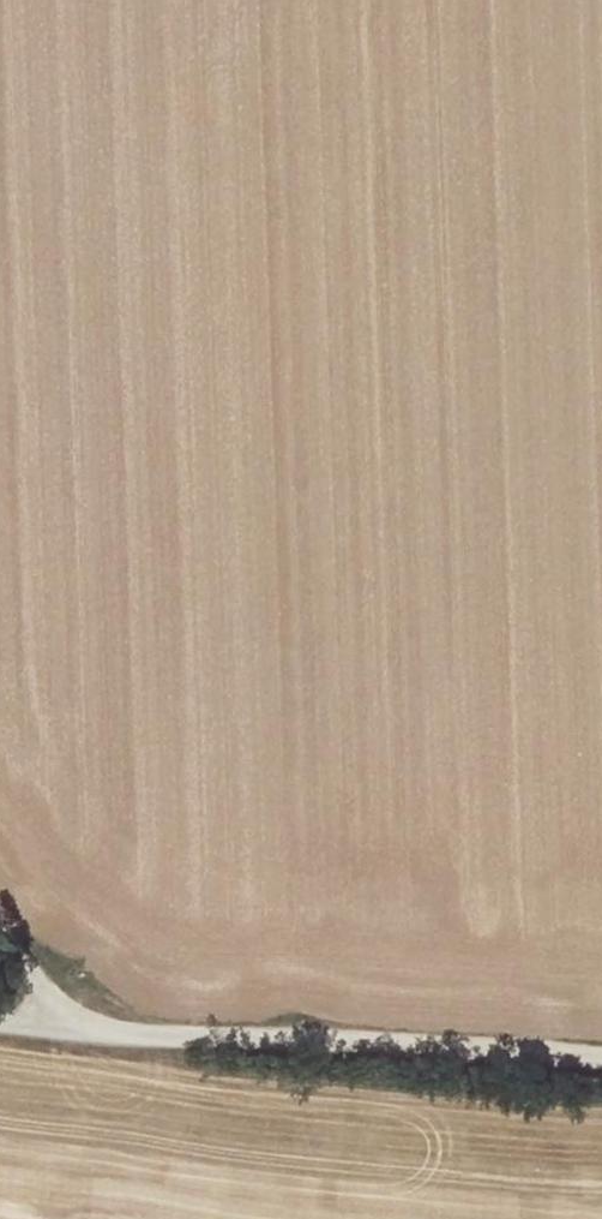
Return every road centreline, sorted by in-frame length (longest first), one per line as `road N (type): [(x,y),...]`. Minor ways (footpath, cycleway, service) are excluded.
road 1 (track): [(601,1063),(55,1024),(0,1029)]

